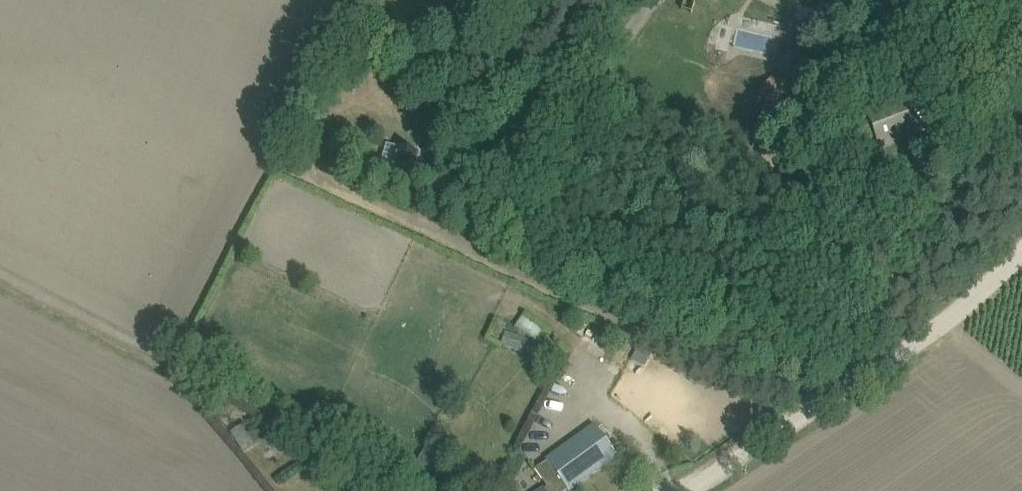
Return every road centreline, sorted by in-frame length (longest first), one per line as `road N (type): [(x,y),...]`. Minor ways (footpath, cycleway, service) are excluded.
road 1 (track): [(709,471),(933,337),(1021,264)]

